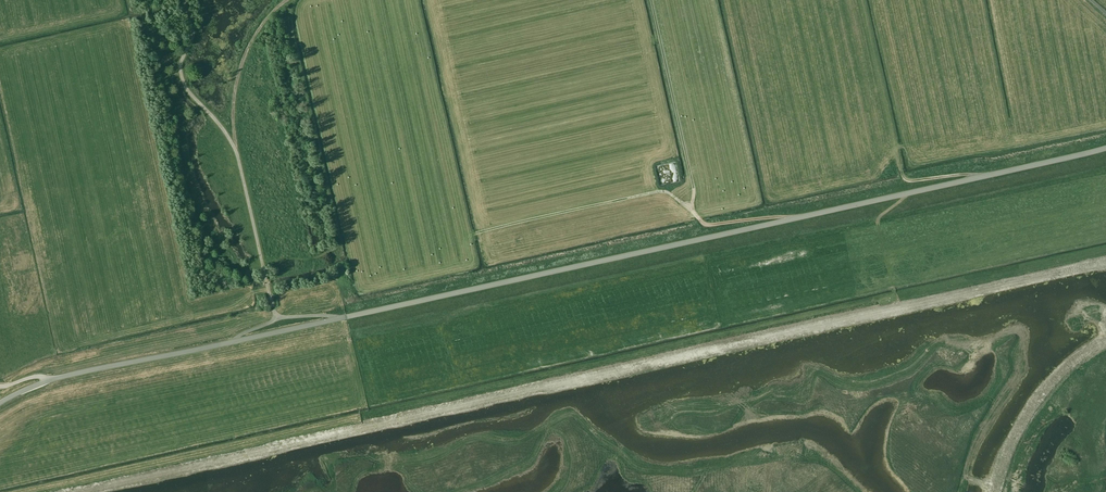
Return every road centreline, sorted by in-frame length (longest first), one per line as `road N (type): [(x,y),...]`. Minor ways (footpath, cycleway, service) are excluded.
road 1 (tertiary): [(0,403),(71,374),(1105,148)]
road 2 (track): [(794,218),(706,225),(659,191),(475,233)]
road 3 (track): [(689,207),(693,188),(651,0)]
road 4 (track): [(236,152),(239,71),(258,31),(287,0)]

